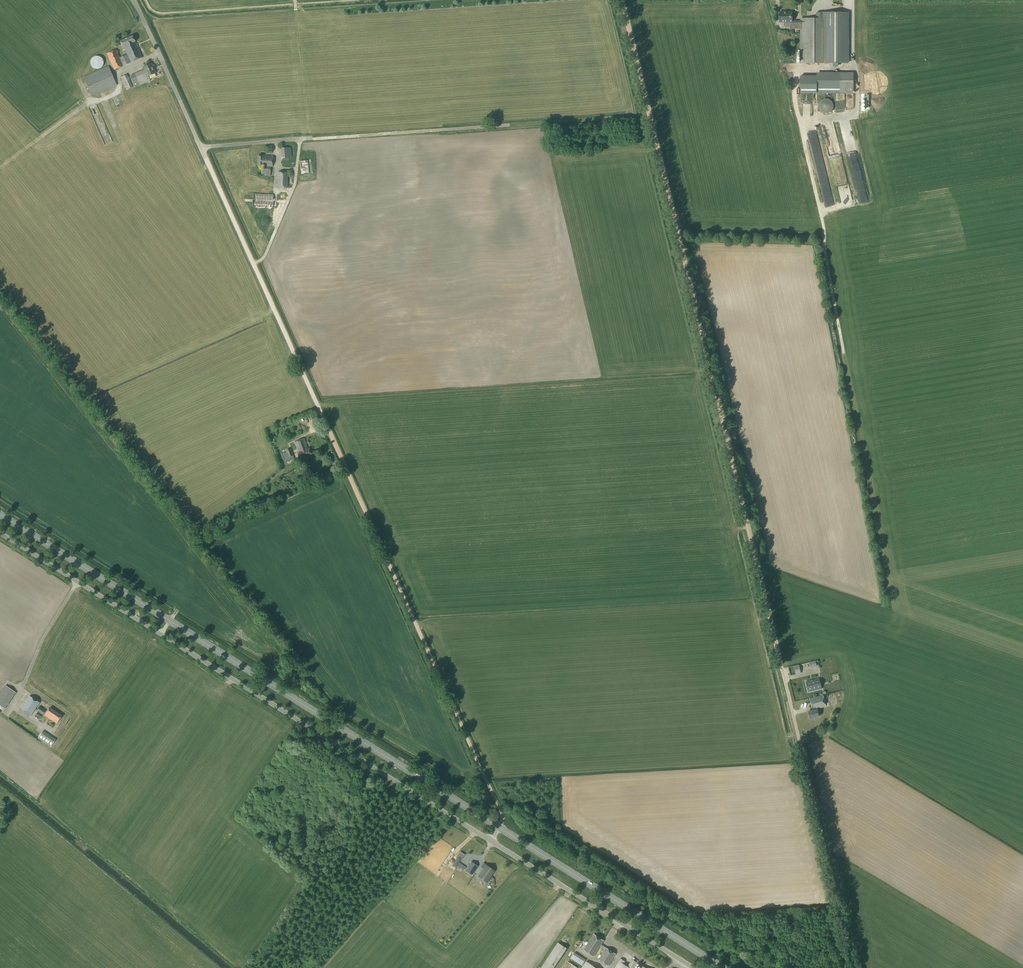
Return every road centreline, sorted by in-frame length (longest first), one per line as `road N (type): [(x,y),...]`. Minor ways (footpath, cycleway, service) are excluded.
road 1 (track): [(491,841),(502,814),(206,158)]
road 2 (track): [(623,0),(777,657)]
road 3 (primary): [(725,967),(170,621)]
road 4 (unclassified): [(694,967),(160,635)]
road 5 (unclassified): [(854,967),(777,657)]
road 6 (primary): [(170,621),(0,515)]
road 7 (unclassified): [(160,635),(0,536)]
road 8 (unclassified): [(206,158),(133,0)]

